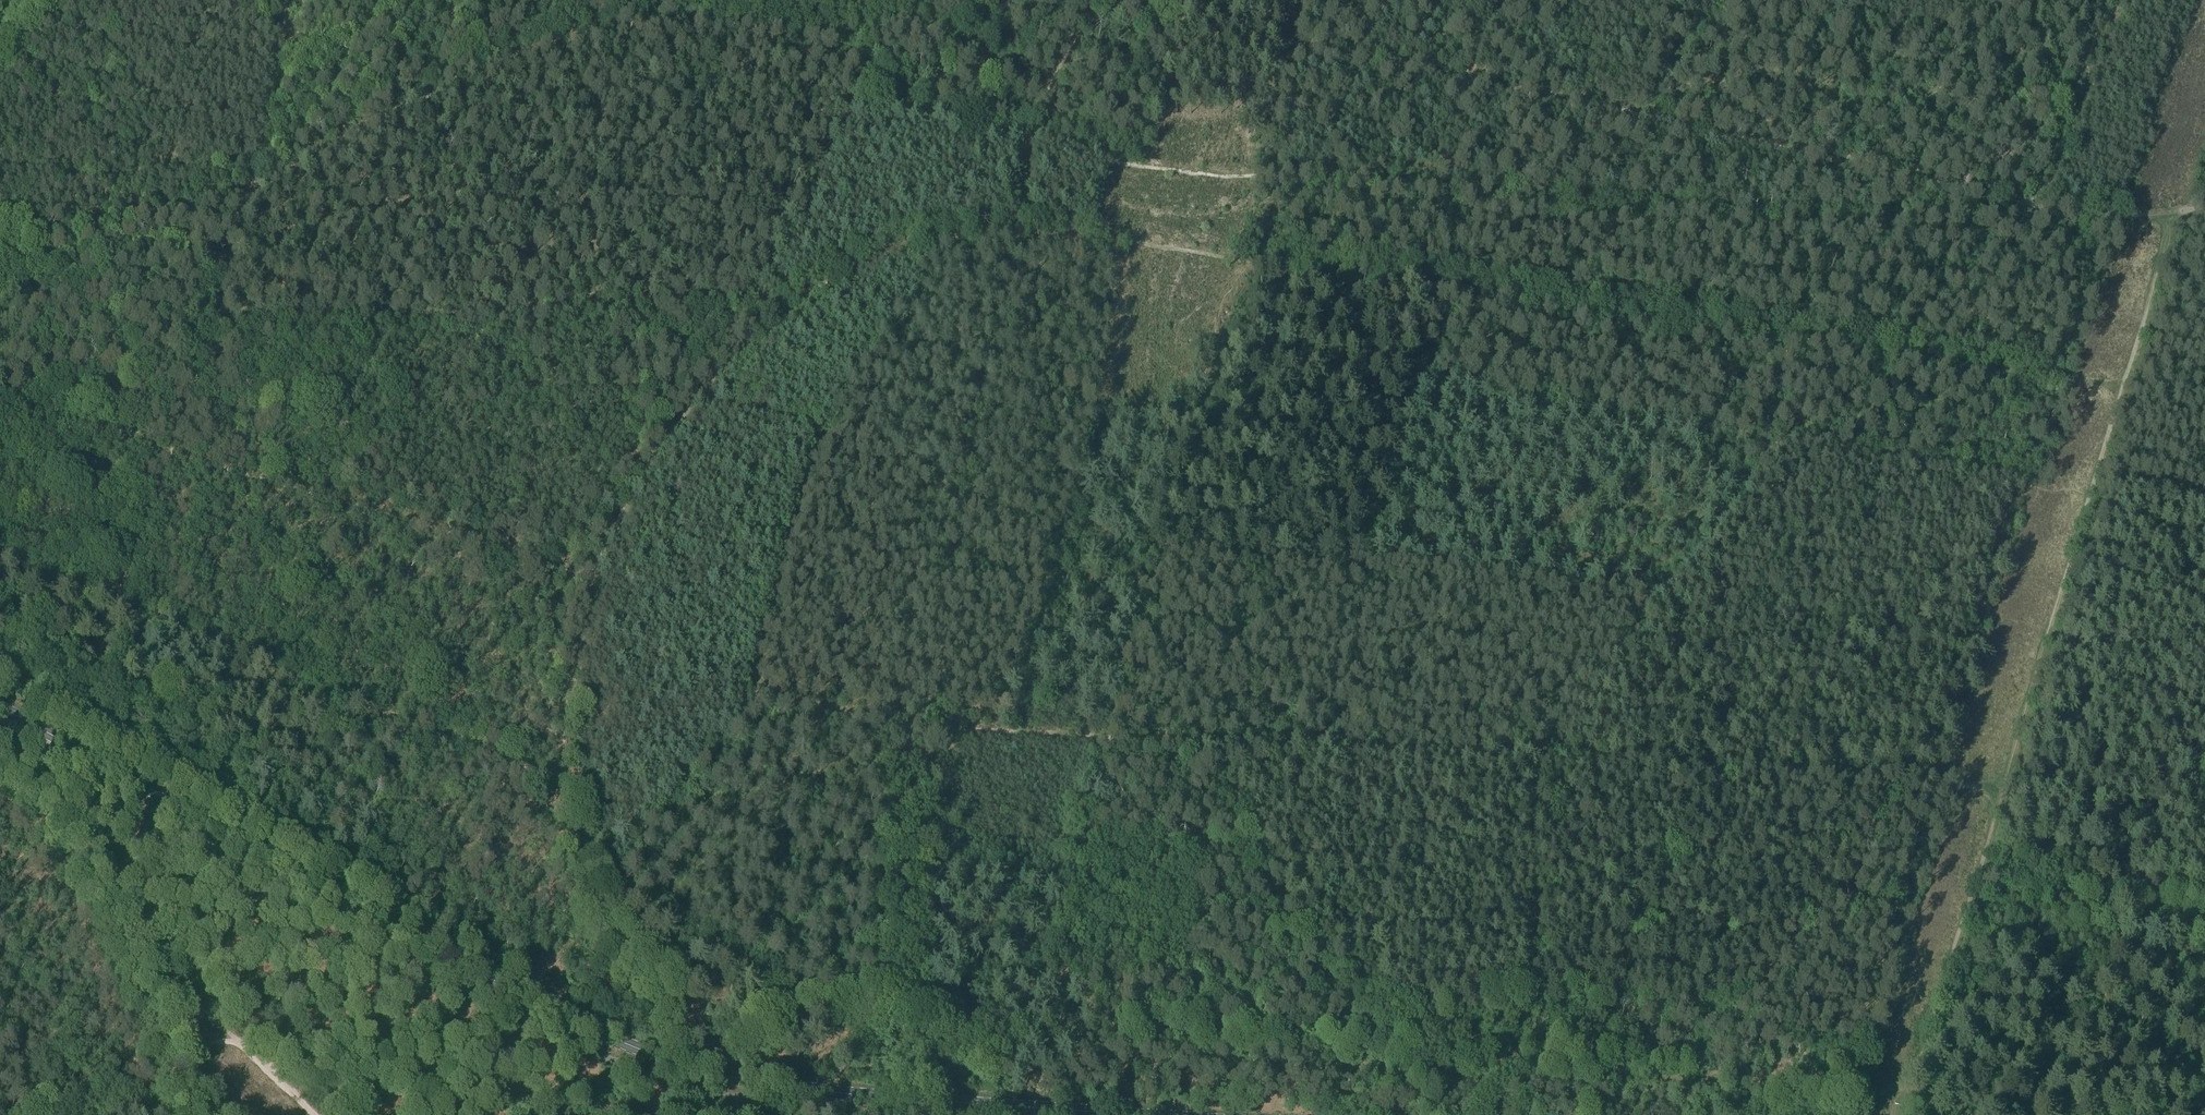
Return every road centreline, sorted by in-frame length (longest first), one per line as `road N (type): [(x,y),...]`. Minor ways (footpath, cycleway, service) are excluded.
road 1 (track): [(1901,1094),(968,1020),(698,1041),(634,982),(578,827),(575,677),(590,576)]
road 2 (track): [(701,399),(813,429),(754,700),(958,736),(1193,739),(1994,785)]
road 3 (primary): [(1126,1114),(779,1085),(706,1072),(621,1043),(0,708)]
road 4 (track): [(590,576),(305,491),(0,416)]
road 5 (track): [(1994,785),(2166,208)]
road 6 (track): [(701,399),(770,323),(885,254),(965,230),(1149,245)]
road 7 (track): [(1490,83),(1726,128),(1943,182)]
road 8 (track): [(53,736),(43,761),(180,1114)]
road 9 (track): [(311,0),(269,185),(209,331)]
road 10 (track): [(1897,1114),(1978,842)]
road 11 (track): [(1012,231),(1023,153),(1103,0)]
road 12 (track): [(1978,842),(2132,886),(2204,892)]
road 13 (track): [(590,576),(648,462),(701,399)]
road 14 (track): [(1309,44),(1109,0)]
road 15 (track): [(1309,44),(1490,83)]
road 16 (track): [(2204,204),(2075,215),(2032,207)]
road 17 (track): [(117,938),(231,1040)]
road 18 (track): [(2063,115),(2108,0)]

